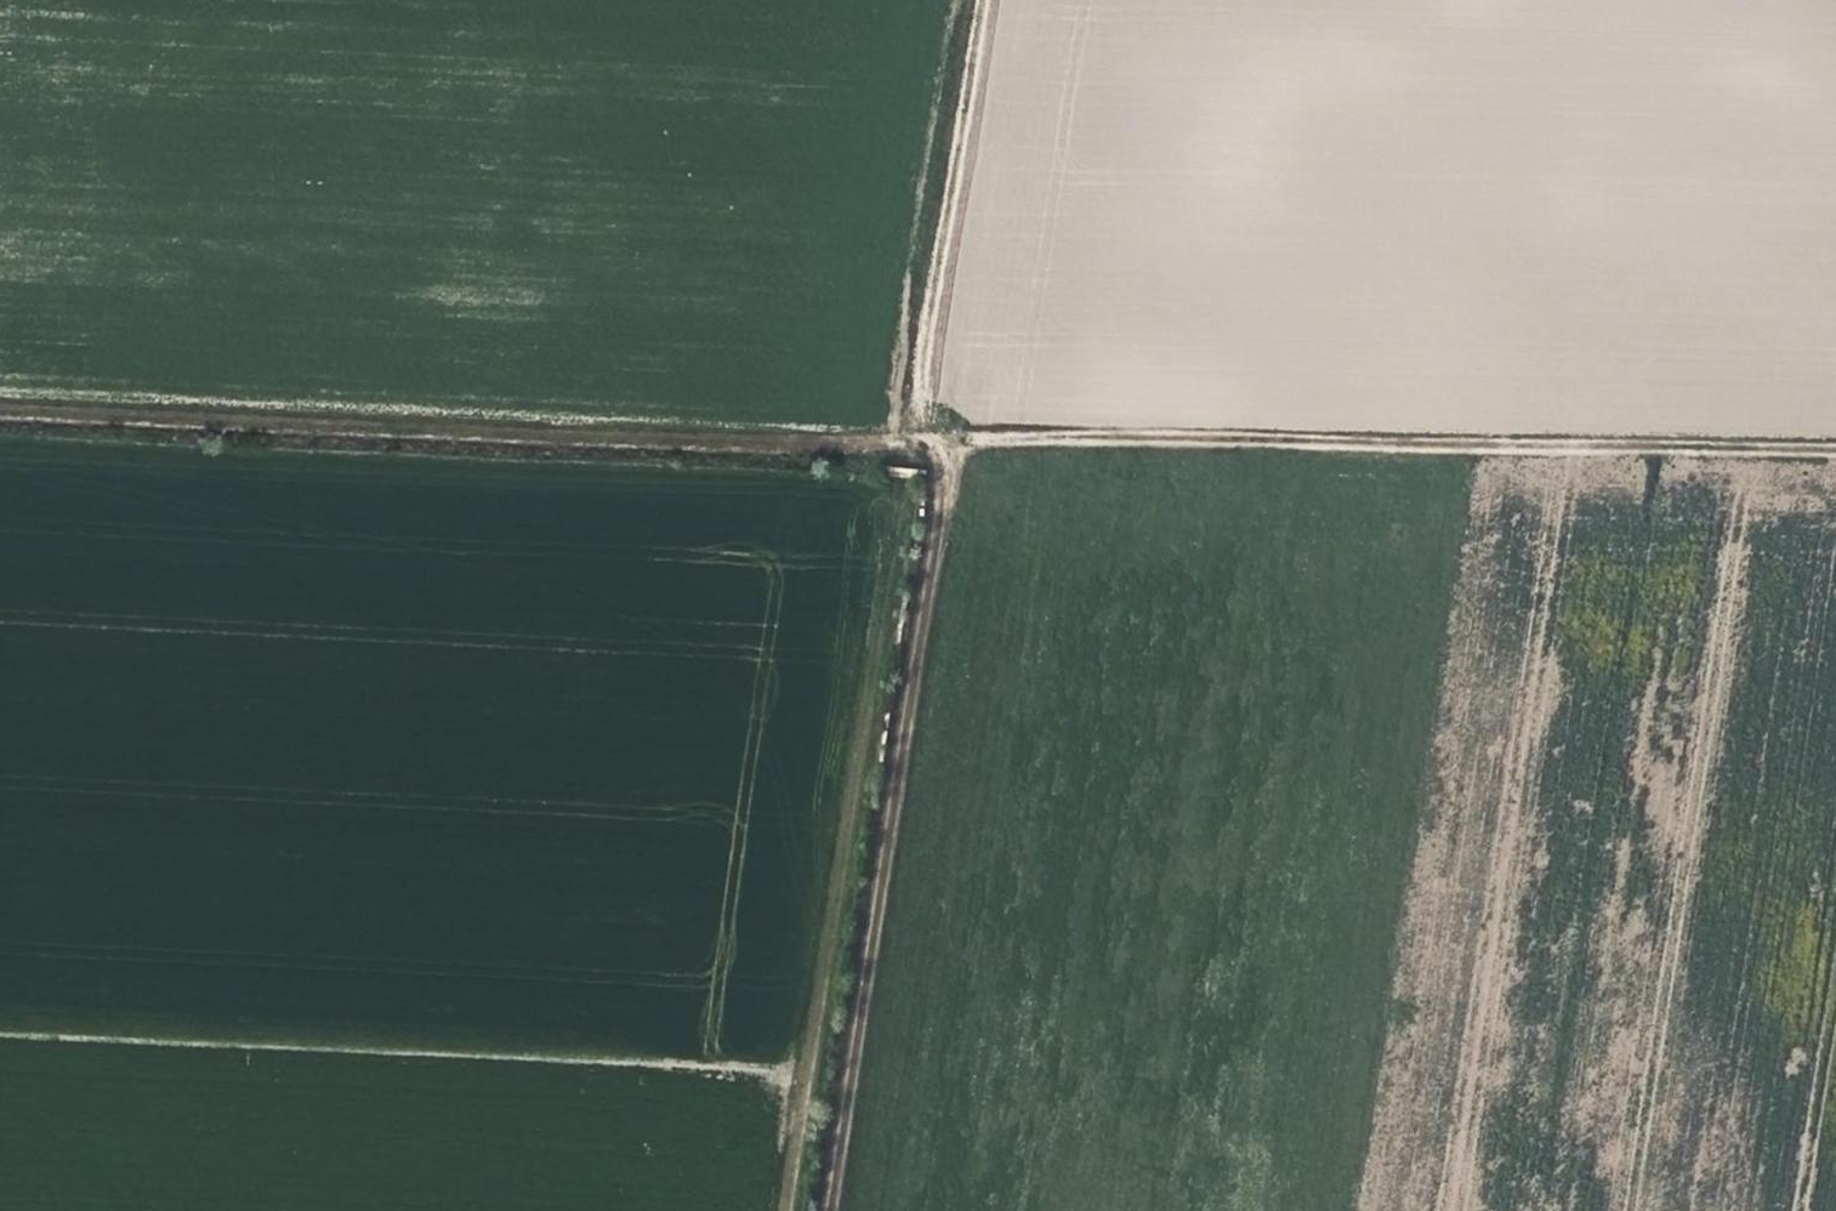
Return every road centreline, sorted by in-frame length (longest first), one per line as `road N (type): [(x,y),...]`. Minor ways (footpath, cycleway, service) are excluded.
road 1 (track): [(1835,447),(944,431)]

